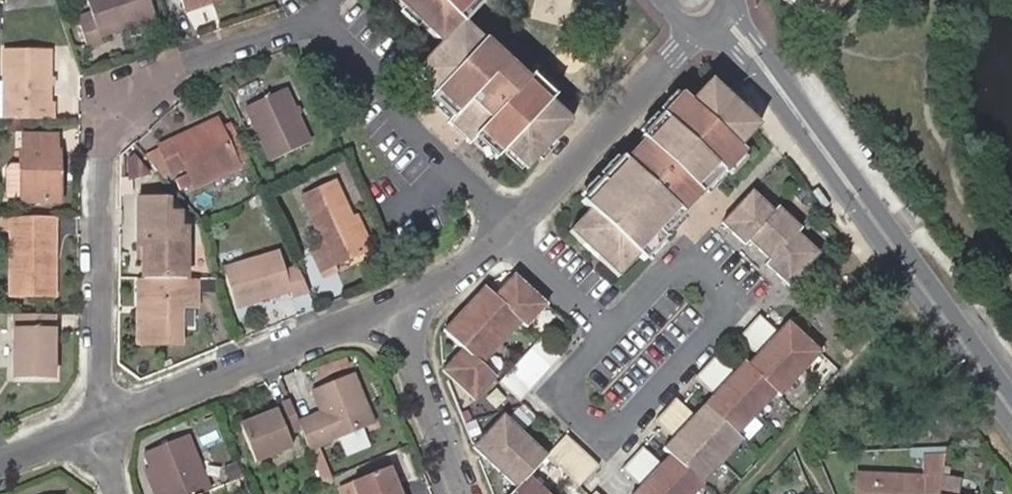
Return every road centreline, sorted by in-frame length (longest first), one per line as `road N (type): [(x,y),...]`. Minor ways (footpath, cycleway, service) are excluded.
road 1 (residential): [(319,14),(106,107),(103,426)]
road 2 (residential): [(1011,401),(726,19)]
road 3 (residential): [(610,337),(689,261),(739,306),(611,442),(557,392)]
road 4 (residential): [(103,426),(405,302)]
road 5 (residential): [(319,14),(512,233)]
road 6 (residential): [(512,233),(694,30)]
road 7 (residential): [(478,493),(405,302)]
road 8 (residential): [(512,233),(610,337)]
road 9 (residential): [(405,302),(512,233)]

